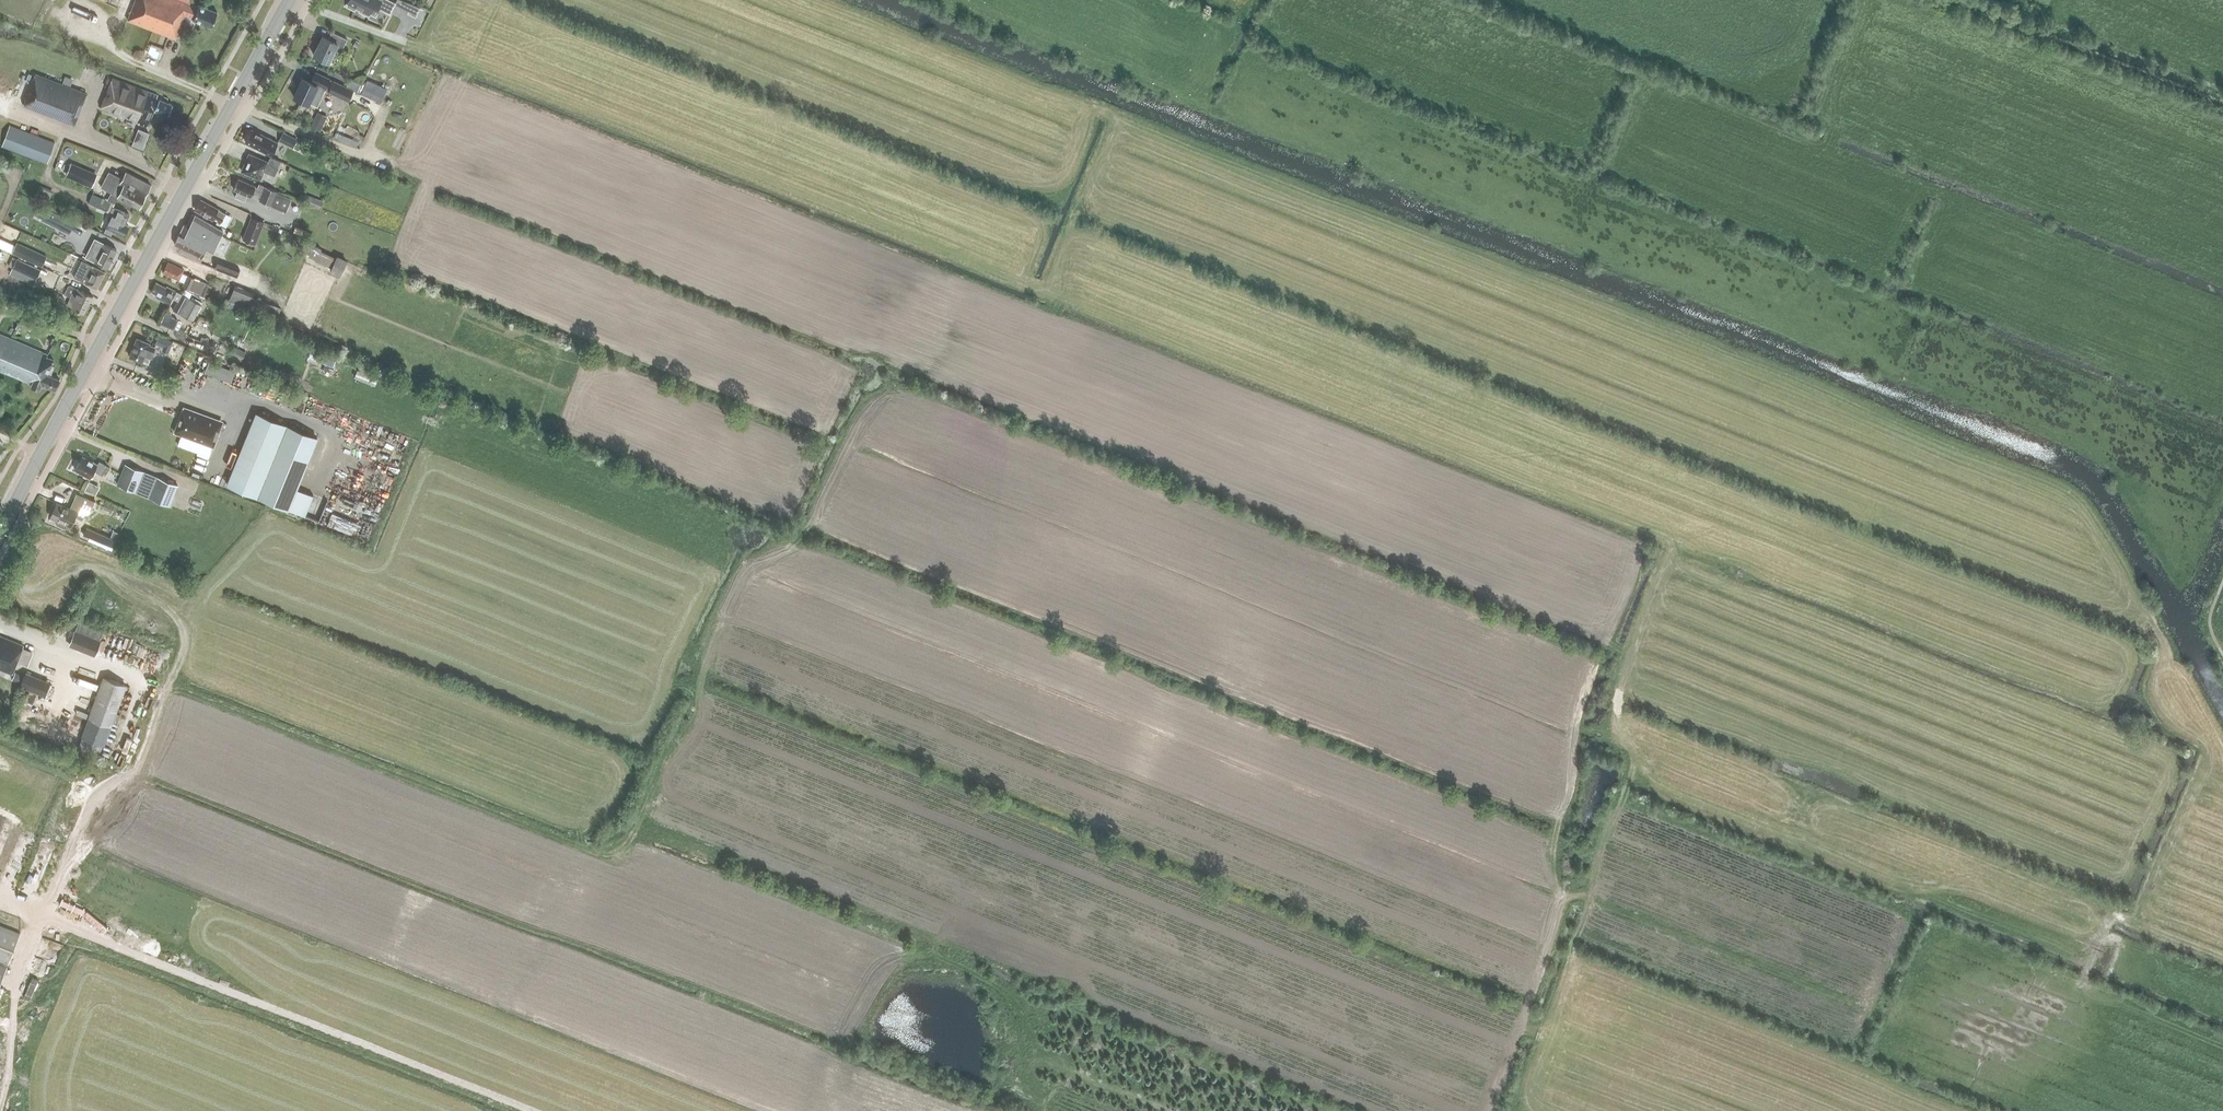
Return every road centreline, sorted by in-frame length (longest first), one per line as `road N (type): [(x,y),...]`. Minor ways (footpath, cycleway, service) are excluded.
road 1 (primary): [(0,534),(289,0)]

